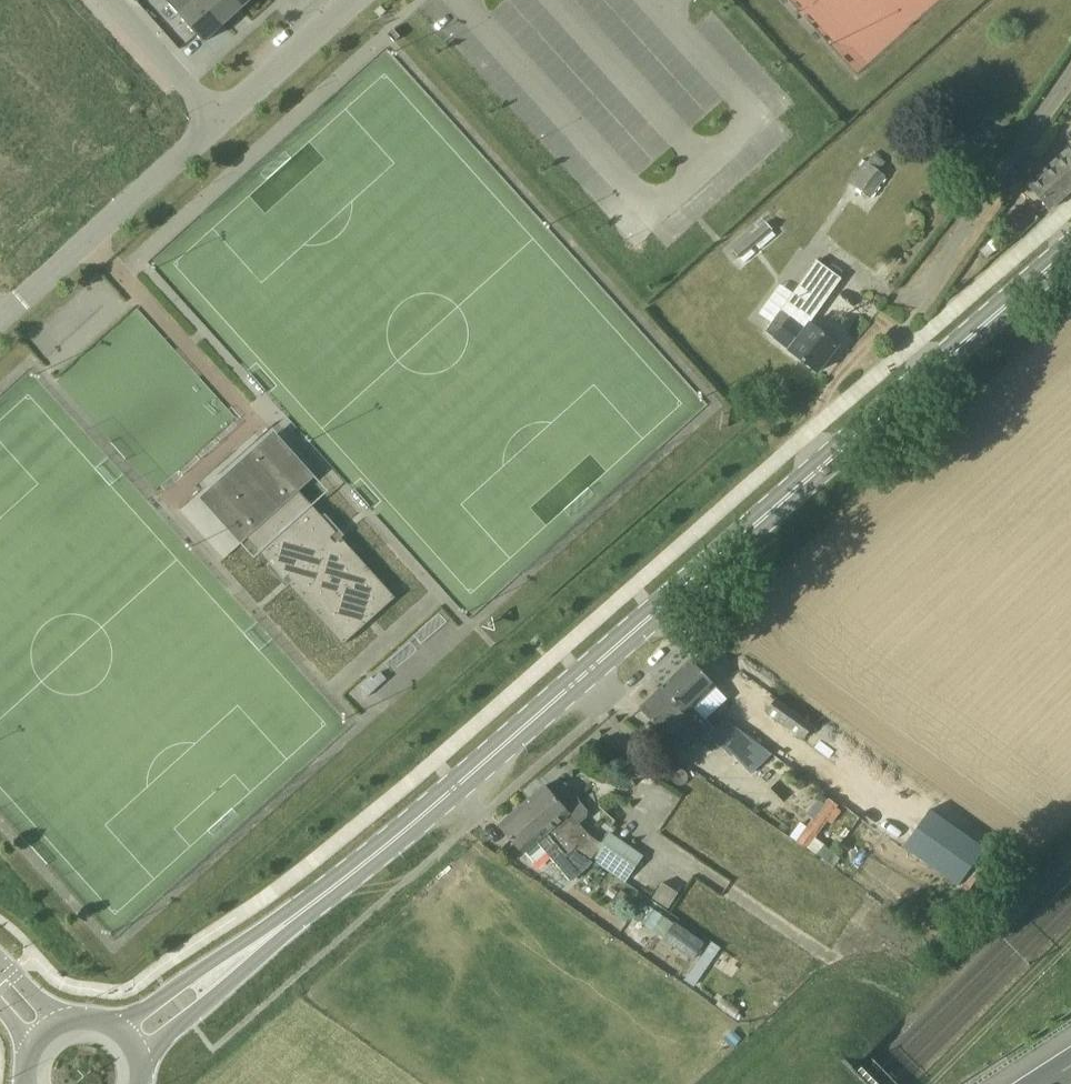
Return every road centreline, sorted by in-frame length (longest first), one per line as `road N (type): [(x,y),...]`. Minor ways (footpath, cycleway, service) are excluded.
road 1 (secondary): [(252,949),(406,831),(1070,250)]
road 2 (residential): [(218,122),(0,318)]
road 3 (unclassified): [(919,301),(1070,86)]
road 4 (residential): [(354,0),(218,122)]
road 5 (residential): [(218,122),(106,0)]
road 6 (secondary): [(141,1062),(252,949)]
road 7 (secondary): [(252,949),(118,1027)]

